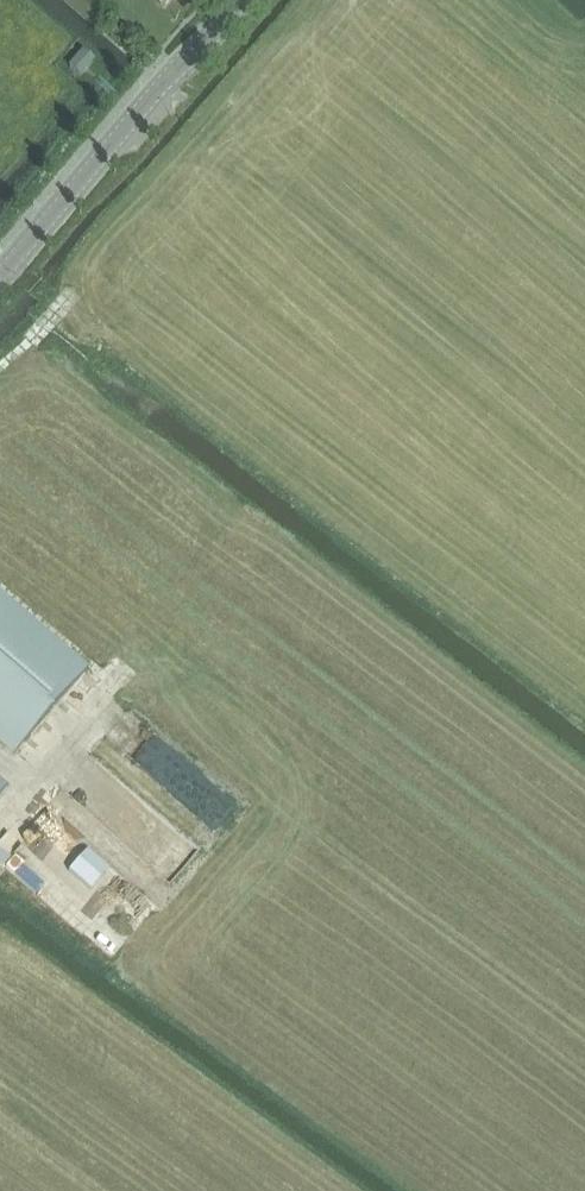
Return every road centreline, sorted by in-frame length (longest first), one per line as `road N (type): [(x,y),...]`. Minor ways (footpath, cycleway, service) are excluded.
road 1 (tertiary): [(0,277),(251,0)]

